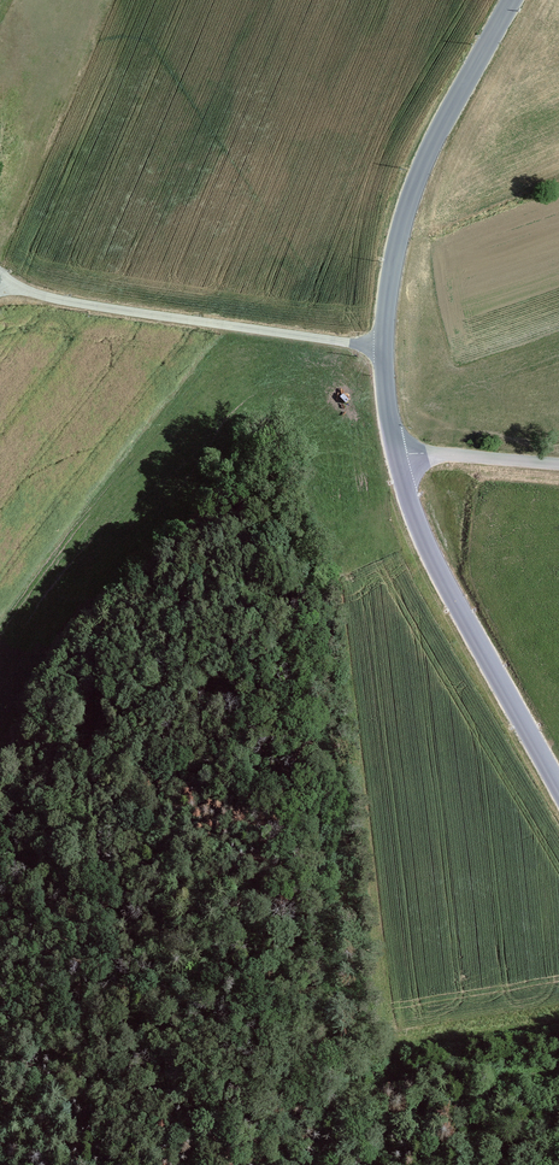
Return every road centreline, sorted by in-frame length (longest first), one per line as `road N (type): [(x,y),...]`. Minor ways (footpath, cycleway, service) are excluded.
road 1 (tertiary): [(394,451),(384,348),(391,266),(410,195),(449,106),(510,0)]
road 2 (tertiary): [(558,788),(429,549),(394,451)]
road 3 (track): [(558,1076),(517,1074),(464,1114),(433,1164)]
road 4 (unclassified): [(558,463),(394,451)]

